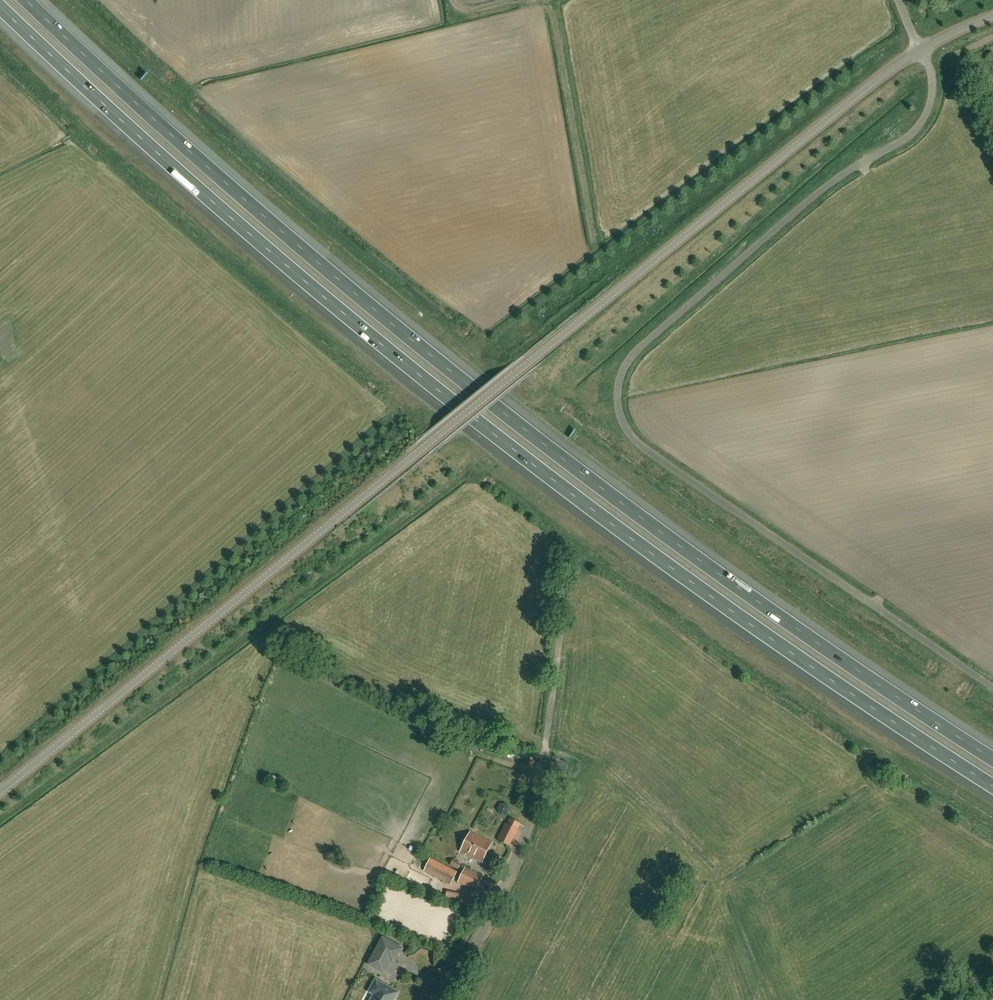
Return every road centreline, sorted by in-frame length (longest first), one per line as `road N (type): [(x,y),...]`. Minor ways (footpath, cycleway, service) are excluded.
road 1 (motorway): [(0,9),(217,208),(414,371),(689,582),(992,788)]
road 2 (unclassified): [(0,790),(894,67),(992,16)]
road 3 (motorway): [(992,761),(537,439),(221,180),(26,0)]
road 4 (track): [(897,0),(929,67),(933,98),(922,127),(837,179),(648,342),(625,370),(620,399),(627,425),(676,469),(992,689)]
road 5 (unclassified): [(570,559),(528,830),(445,999)]
road 6 (track): [(597,244),(546,0)]

